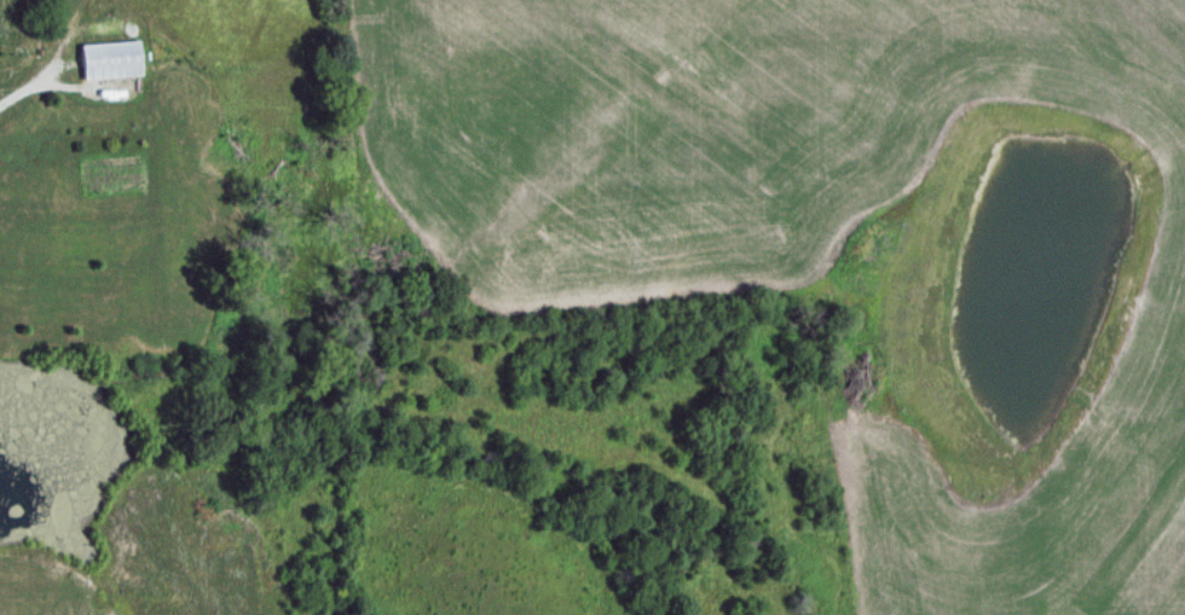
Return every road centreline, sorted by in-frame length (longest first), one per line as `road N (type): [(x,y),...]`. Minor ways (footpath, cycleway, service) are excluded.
road 1 (residential): [(200,614),(150,551),(33,434),(0,380)]

